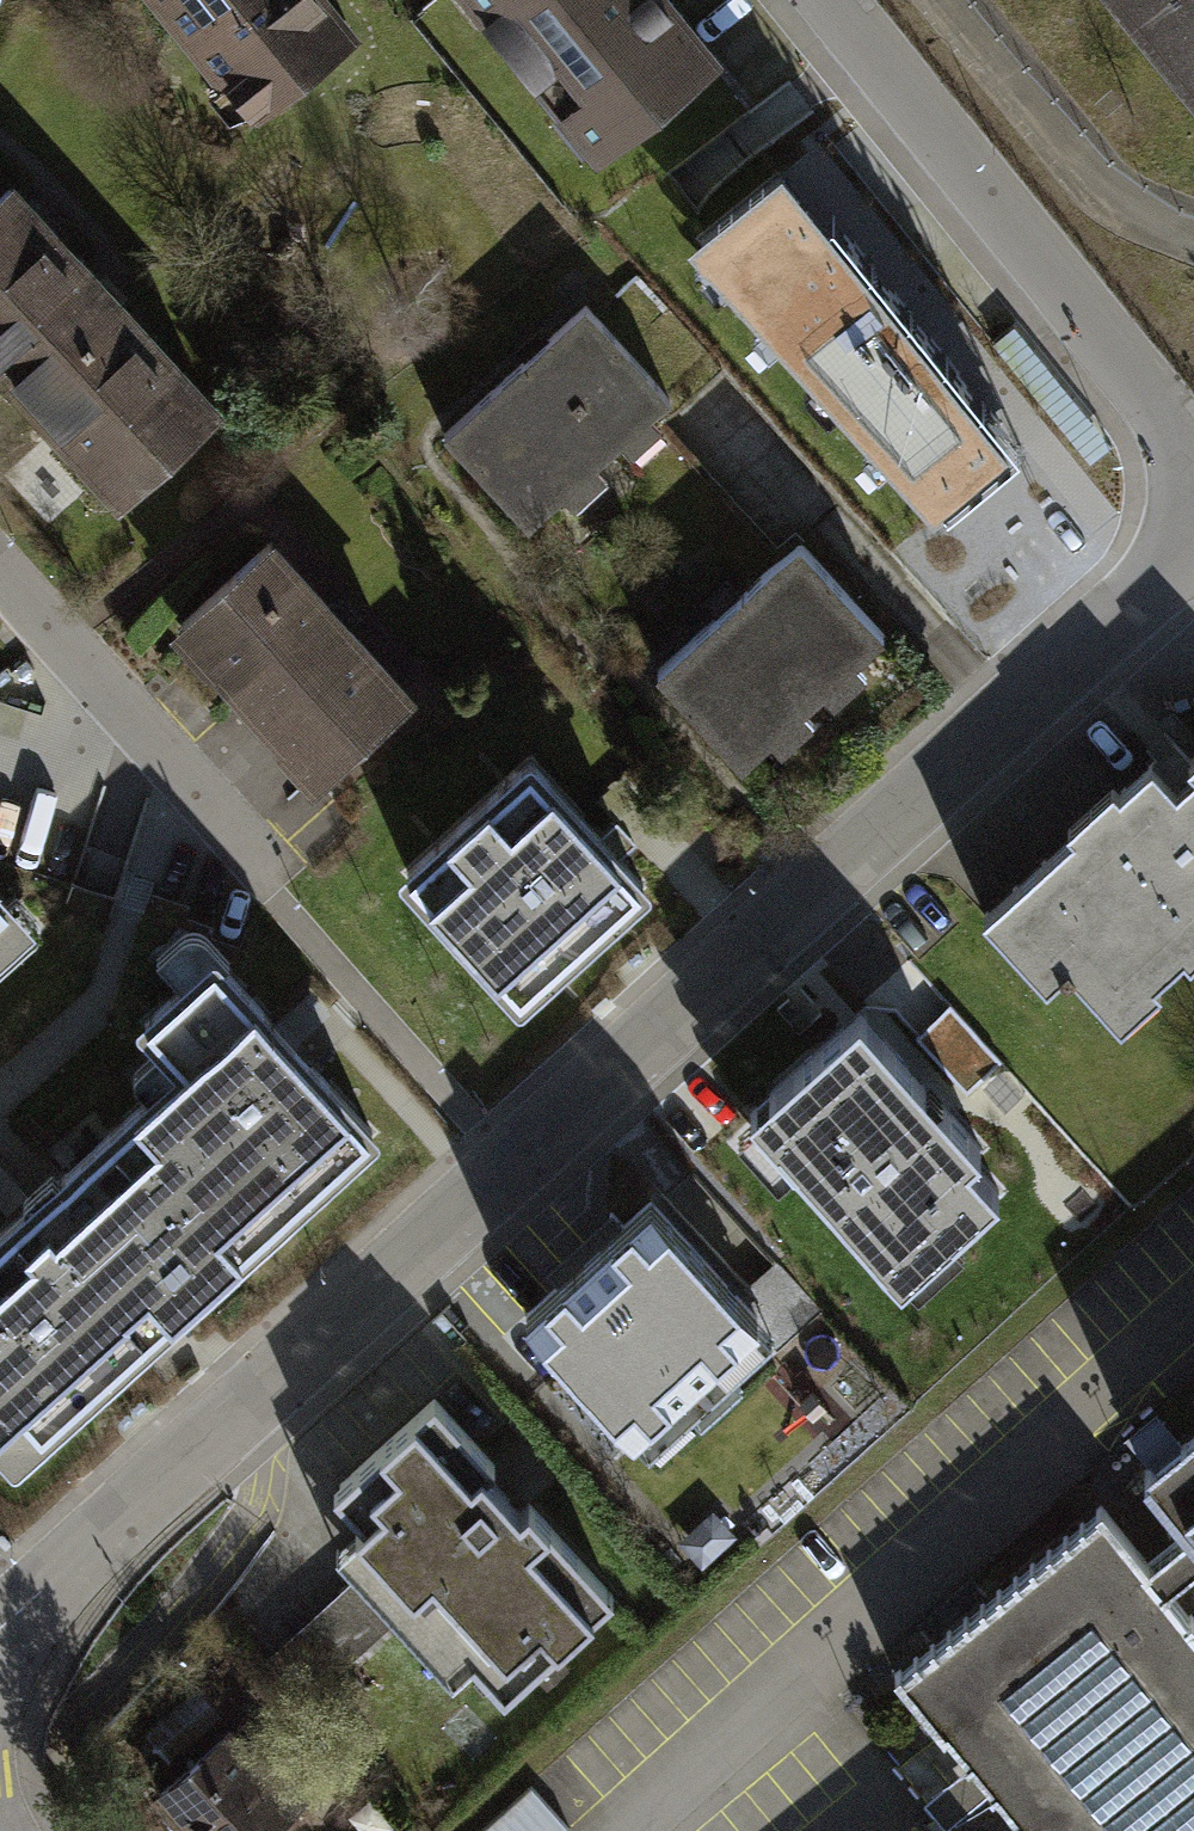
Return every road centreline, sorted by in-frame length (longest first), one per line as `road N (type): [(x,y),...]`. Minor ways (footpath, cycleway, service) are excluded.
road 1 (residential): [(1193,527),(1149,589),(38,1599)]
road 2 (residential): [(828,0),(1177,434),(1193,468)]
road 3 (residential): [(0,566),(274,874)]

